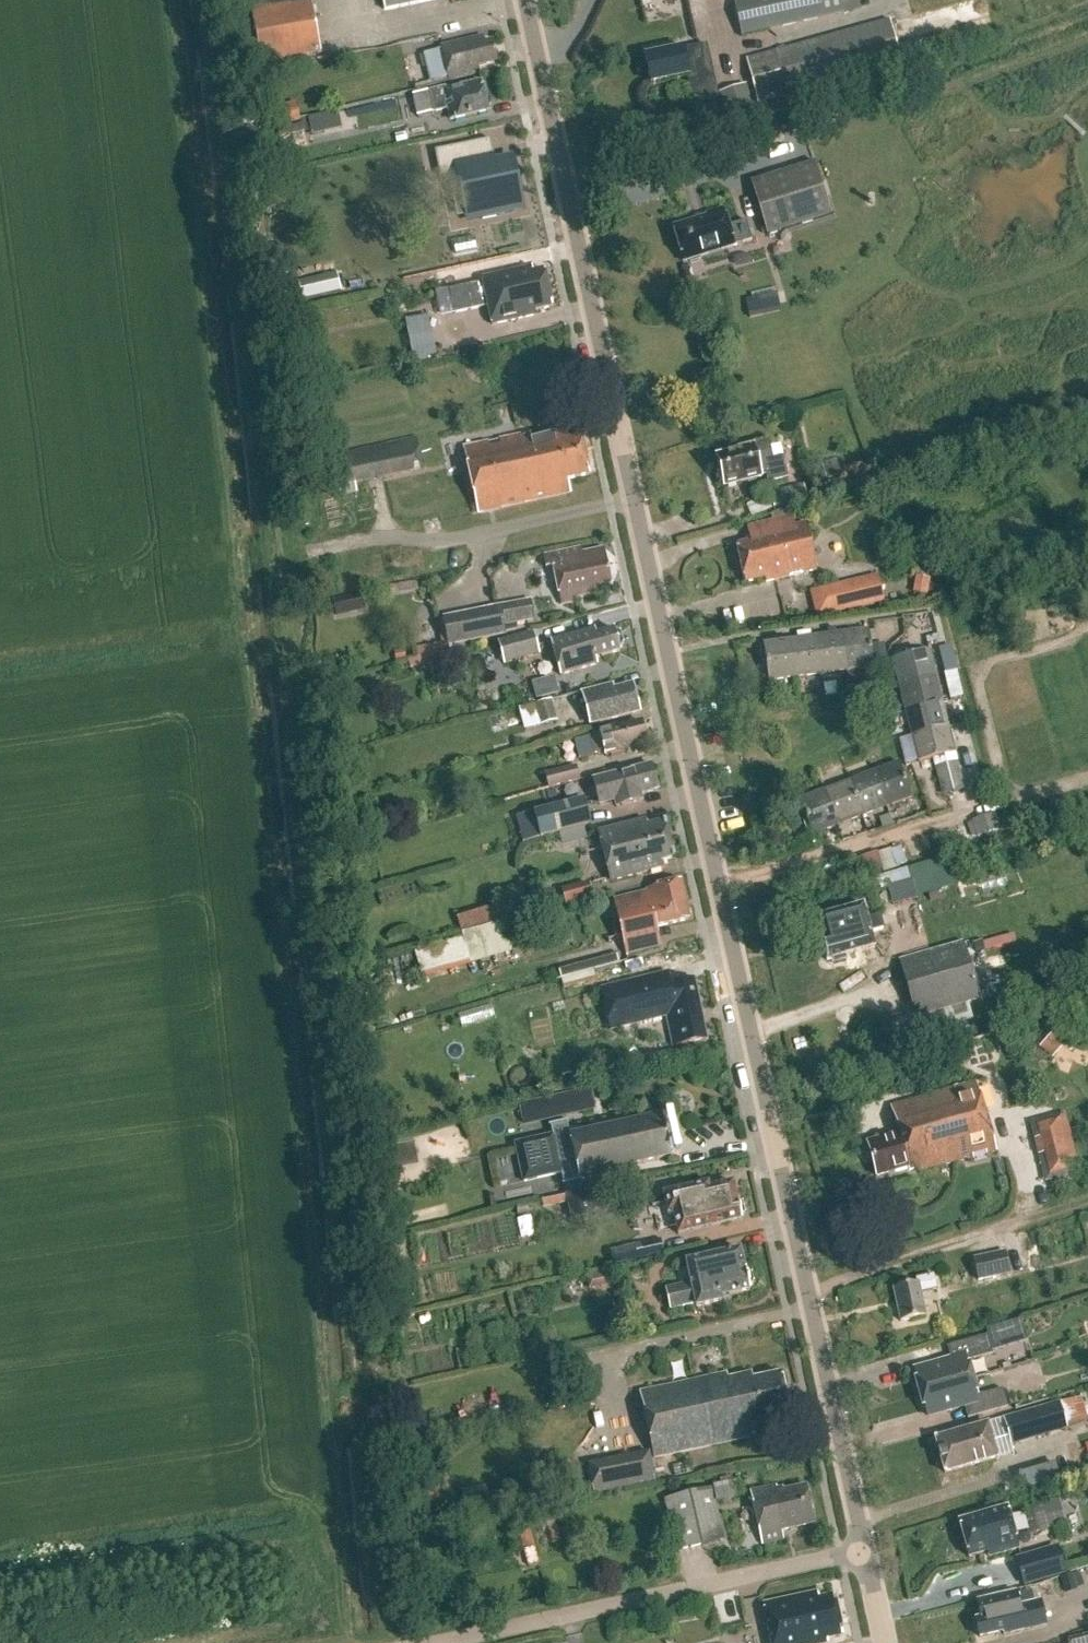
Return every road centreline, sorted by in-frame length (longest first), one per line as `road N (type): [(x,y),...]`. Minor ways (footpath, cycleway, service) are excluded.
road 1 (tertiary): [(865,1551),(524,0)]
road 2 (residential): [(444,1642),(865,1551)]
road 3 (track): [(336,1642),(333,1612),(10,1642)]
road 4 (track): [(808,1292),(1087,1201)]

